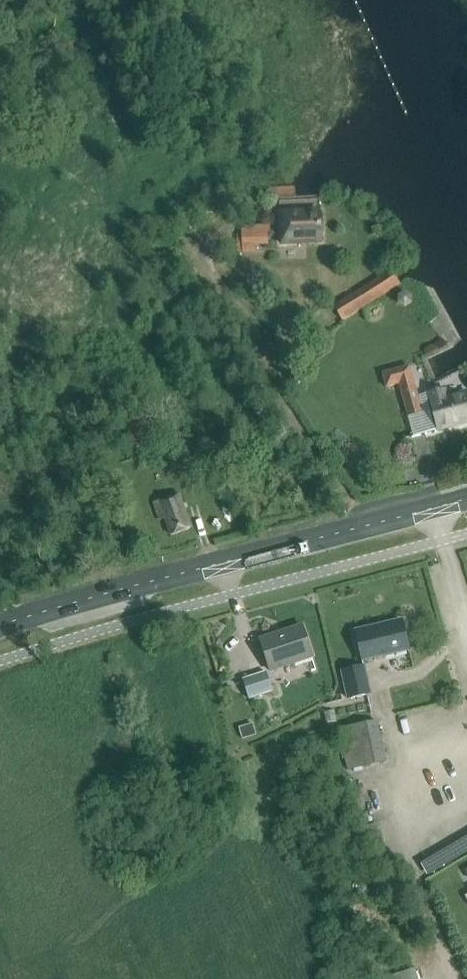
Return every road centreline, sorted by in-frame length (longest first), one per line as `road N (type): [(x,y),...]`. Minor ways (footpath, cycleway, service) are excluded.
road 1 (primary): [(0,625),(466,498)]
road 2 (track): [(456,978),(410,863),(422,814),(466,756)]
road 3 (track): [(433,507),(466,638)]

